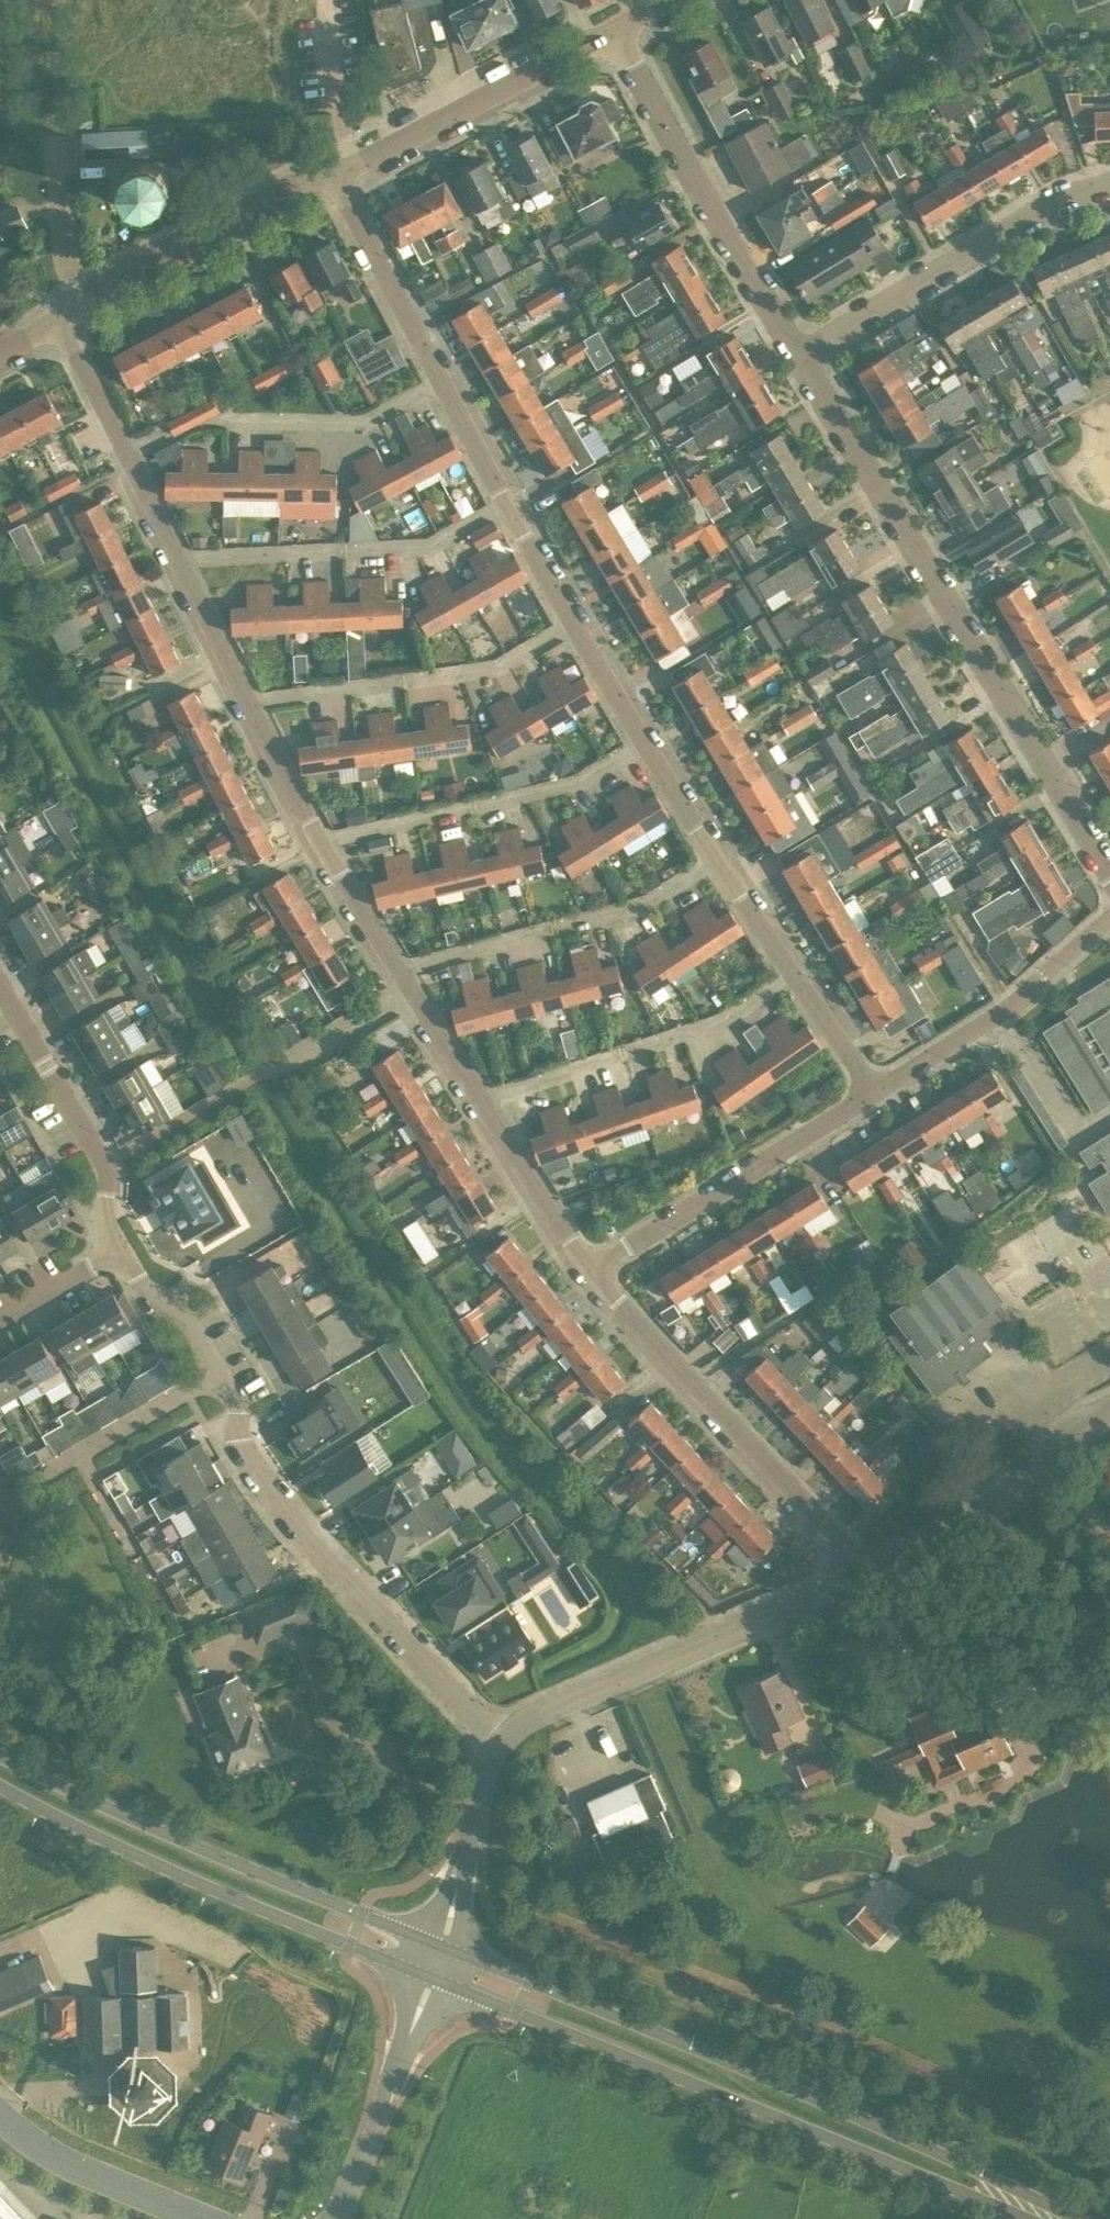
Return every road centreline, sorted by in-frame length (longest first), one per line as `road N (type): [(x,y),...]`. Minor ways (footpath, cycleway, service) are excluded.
road 1 (primary): [(1069,2218),(981,2172),(459,1951)]
road 2 (primary): [(447,1982),(1034,2218)]
road 3 (residential): [(1109,861),(801,350)]
road 4 (primary): [(429,1939),(68,1789),(0,1753)]
road 5 (primary): [(0,1785),(199,1881),(417,1970)]
road 6 (residential): [(488,1748),(302,1529),(221,1381)]
road 7 (residential): [(869,1579),(592,1265)]
road 8 (residential): [(488,1748),(521,1722),(869,1579)]
road 9 (residential): [(801,350),(611,20)]
road 10 (residential): [(511,504),(334,170)]
road 11 (residential): [(801,350),(1071,194),(1109,186)]
road 12 (residential): [(320,842),(572,785),(651,740)]
road 13 (residential): [(401,968),(650,904),(726,858)]
road 14 (residential): [(248,703),(492,668),(580,623)]
road 15 (residential): [(484,1105),(729,1018),(799,974)]
road 16 (residential): [(592,1265),(881,1088)]
road 17 (residential): [(183,558),(415,547),(511,504)]
road 18 (residential): [(334,170),(611,20)]
road 19 (residential): [(63,307),(334,170)]
road 20 (residential): [(121,1250),(104,1222),(105,1167),(0,986)]
road 21 (residential): [(881,1088),(1012,1004),(1109,922)]
road 22 (residential): [(183,558),(63,307)]
road 23 (unclassified): [(213,2218),(55,2157),(0,2115)]
road 24 (unclassified): [(340,2218),(414,2024)]
road 25 (residential): [(869,1579),(1039,1465)]
road 26 (residential): [(592,1265),(484,1105)]
road 27 (residential): [(59,1468),(221,1381)]
road 28 (residential): [(221,1381),(189,1322),(152,1302),(121,1250)]
road 29 (residential): [(63,307),(72,280),(56,141)]
road 30 (residential): [(248,703),(183,558)]
road 31 (residential): [(320,842),(248,703)]
road 32 (residential): [(401,968),(320,842)]
road 33 (residential): [(457,1893),(488,1748)]
road 34 (residential): [(881,1088),(799,974)]
road 35 (residential): [(726,858),(651,740)]
road 36 (residential): [(0,1319),(121,1250)]
road 37 (residential): [(580,623),(511,504)]
road 38 (residential): [(799,974),(726,858)]
road 39 (residential): [(651,740),(580,623)]
road 40 (residential): [(415,993),(300,1058)]
road 41 (residential): [(484,1105),(415,993)]

